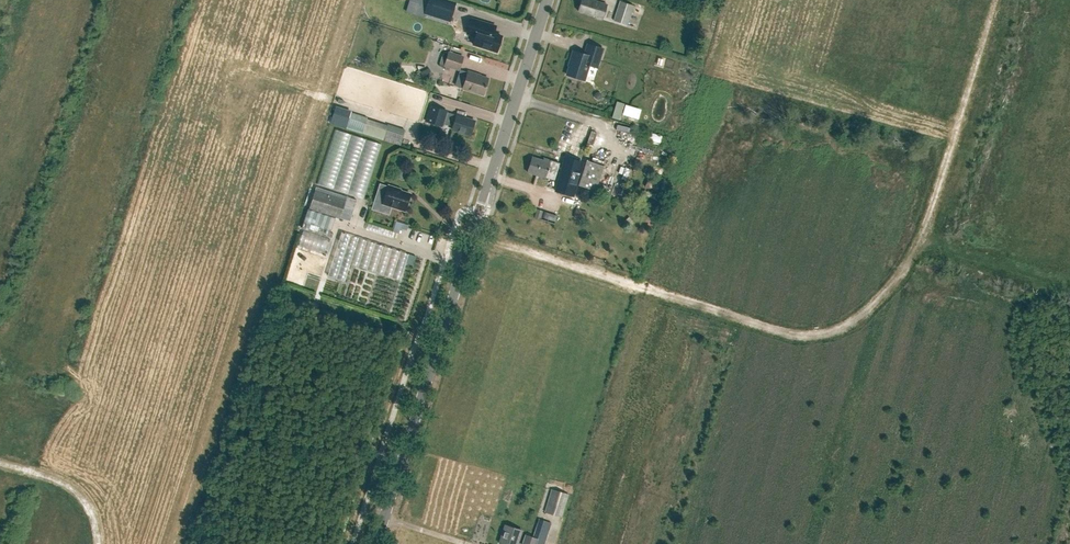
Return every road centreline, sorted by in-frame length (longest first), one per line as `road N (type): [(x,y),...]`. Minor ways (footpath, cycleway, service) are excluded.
road 1 (track): [(996,0),(909,262),(833,329),(791,334),(491,239)]
road 2 (tertiary): [(376,543),(548,0)]

